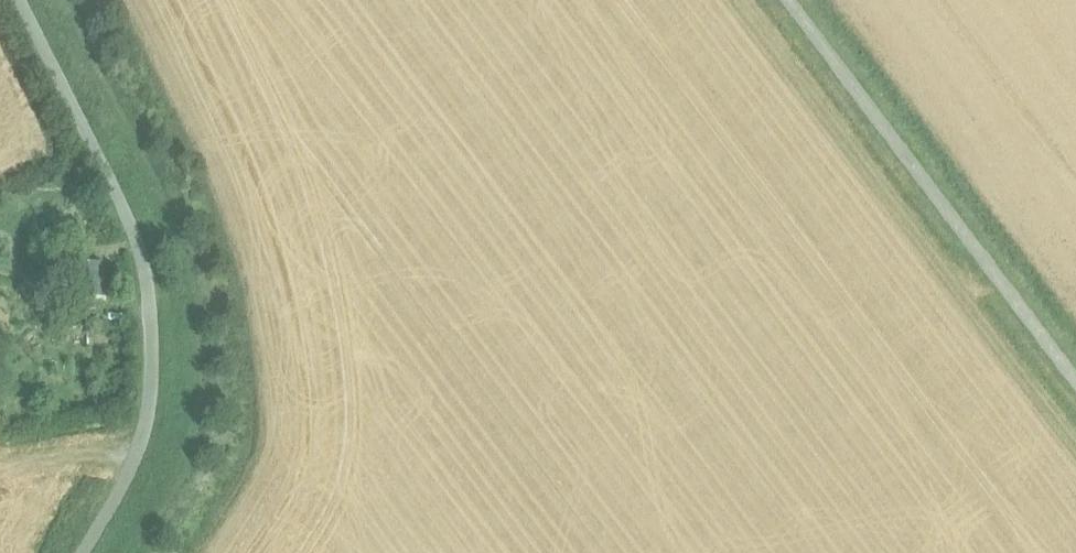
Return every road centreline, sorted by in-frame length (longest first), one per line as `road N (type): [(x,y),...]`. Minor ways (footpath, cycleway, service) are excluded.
road 1 (tertiary): [(84,552),(134,461),(150,396),(148,308),(123,205),(19,0)]
road 2 (track): [(785,0),(1075,383)]
road 3 (track): [(134,461),(81,455),(0,474)]

